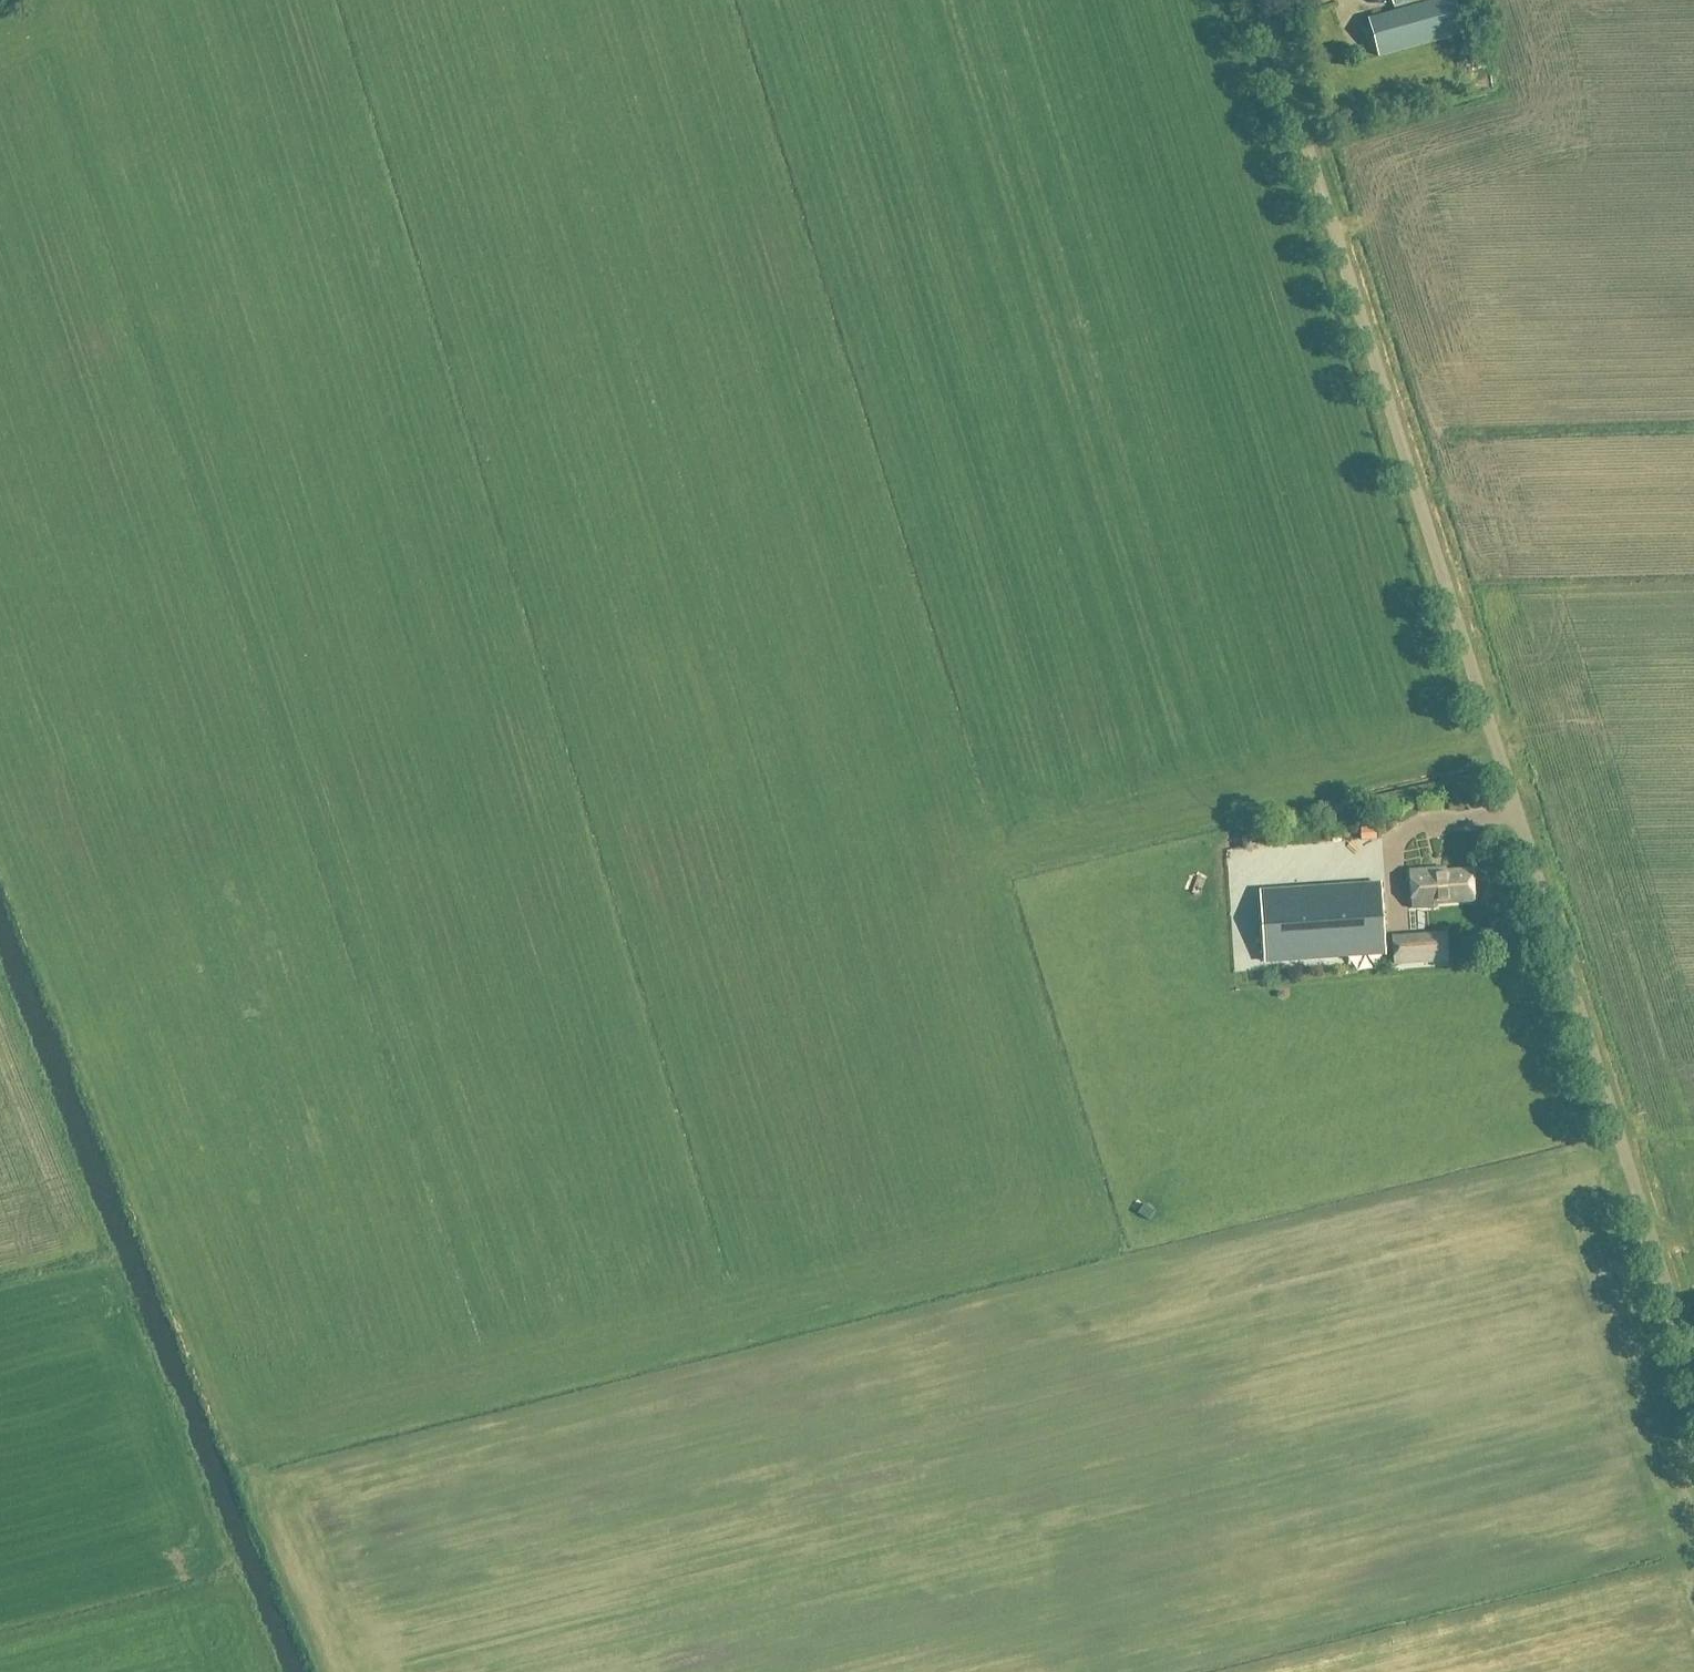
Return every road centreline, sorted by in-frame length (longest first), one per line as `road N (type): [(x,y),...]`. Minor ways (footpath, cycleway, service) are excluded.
road 1 (unclassified): [(1693,1389),(1259,0)]

